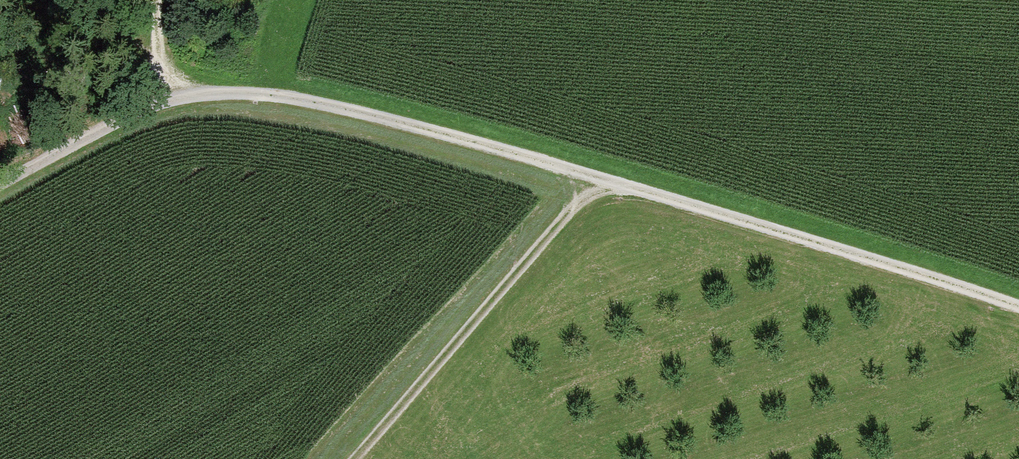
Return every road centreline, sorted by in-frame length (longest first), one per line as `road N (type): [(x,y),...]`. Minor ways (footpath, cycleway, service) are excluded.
road 1 (unclassified): [(1018,309),(902,266),(287,92),(140,104),(0,182)]
road 2 (track): [(355,458),(605,181)]

